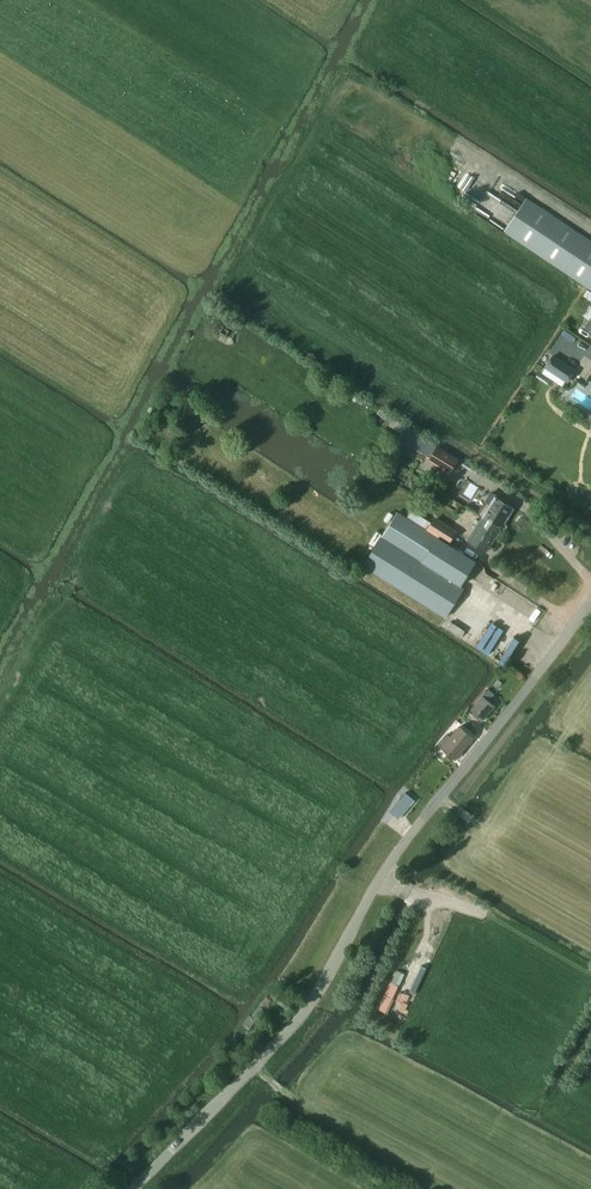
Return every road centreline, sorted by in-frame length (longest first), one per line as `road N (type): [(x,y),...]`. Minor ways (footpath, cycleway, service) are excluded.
road 1 (unclassified): [(590,610),(385,870),(285,1029),(136,1188)]

